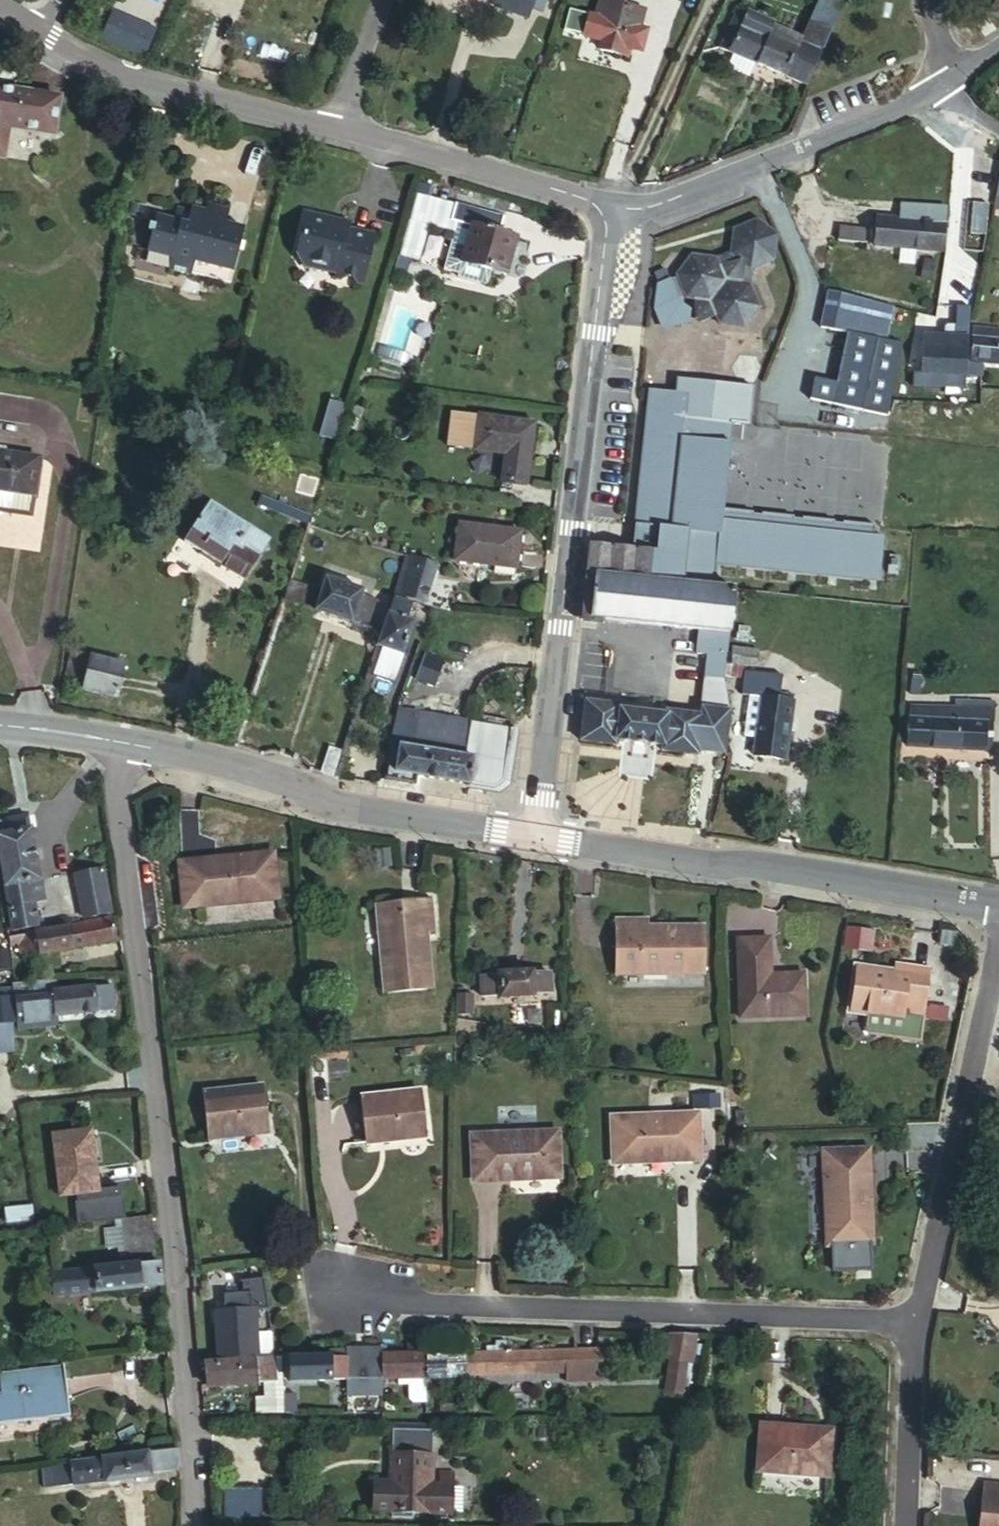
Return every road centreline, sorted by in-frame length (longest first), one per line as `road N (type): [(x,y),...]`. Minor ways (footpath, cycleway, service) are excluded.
road 1 (unclassified): [(194,1525),(167,1169),(119,800),(128,743)]
road 2 (residential): [(534,840),(598,290),(628,213)]
road 3 (residential): [(916,1325),(365,1307)]
road 4 (secondary): [(998,909),(534,840)]
road 5 (secondary): [(534,840),(391,816),(128,743)]
road 6 (residential): [(998,943),(916,1325)]
road 7 (residential): [(628,213),(872,126),(944,88)]
road 8 (residential): [(43,17),(128,71),(340,125)]
road 9 (residential): [(340,125),(628,213)]
road 10 (residential): [(916,1325),(906,1525)]
road 11 (residential): [(340,125),(381,0)]
road 12 (secondary): [(128,743),(0,727)]

